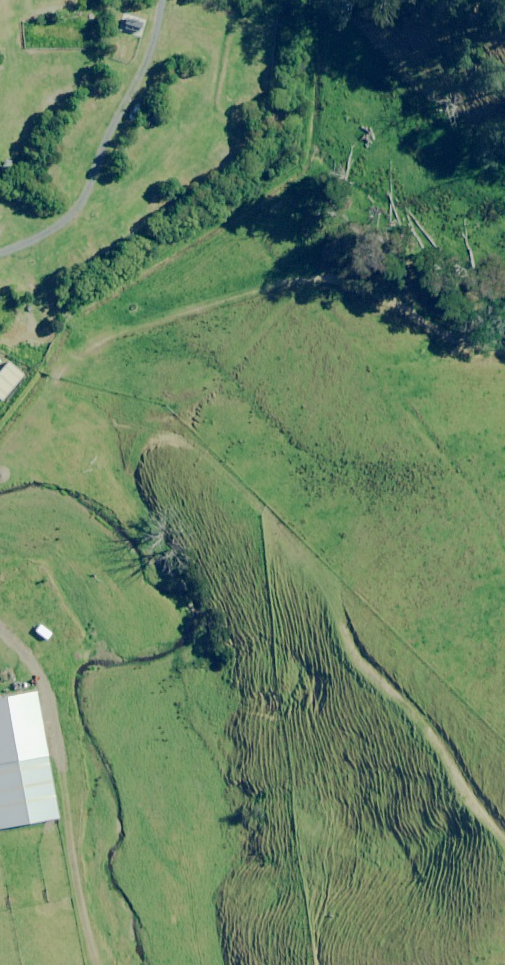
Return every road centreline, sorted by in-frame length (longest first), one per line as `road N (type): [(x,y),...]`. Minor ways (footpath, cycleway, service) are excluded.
road 1 (track): [(0,620),(94,672),(151,683),(210,668),(225,628),(134,482),(132,444),(162,430),(210,442),(330,583),(341,651),(429,733),(504,843)]
road 2 (track): [(0,453),(65,350),(265,255),(361,261),(492,335),(504,333)]

